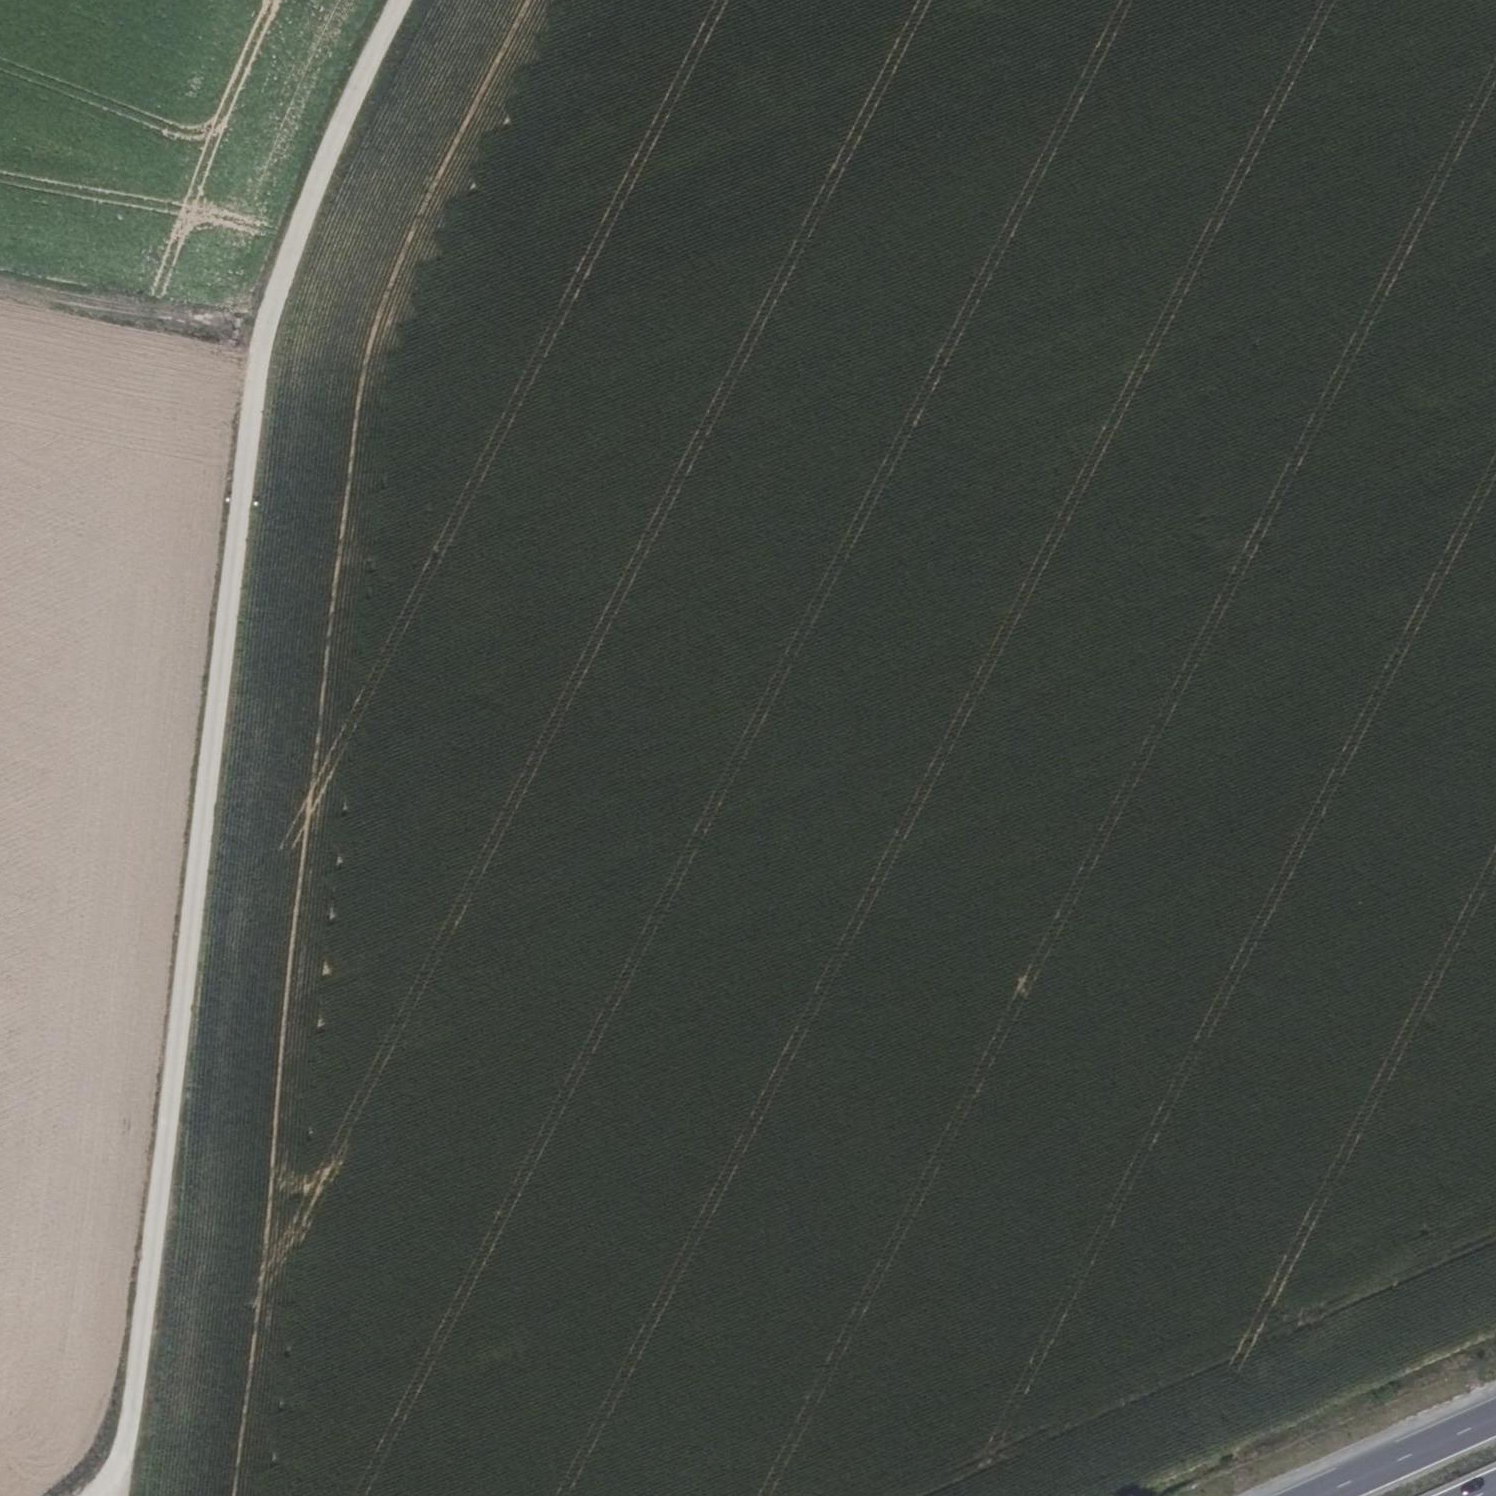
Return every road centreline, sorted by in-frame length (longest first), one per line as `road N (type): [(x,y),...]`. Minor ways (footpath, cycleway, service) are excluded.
road 1 (track): [(0,284),(270,333)]
road 2 (trunk): [(1495,1416),(1318,1495)]

